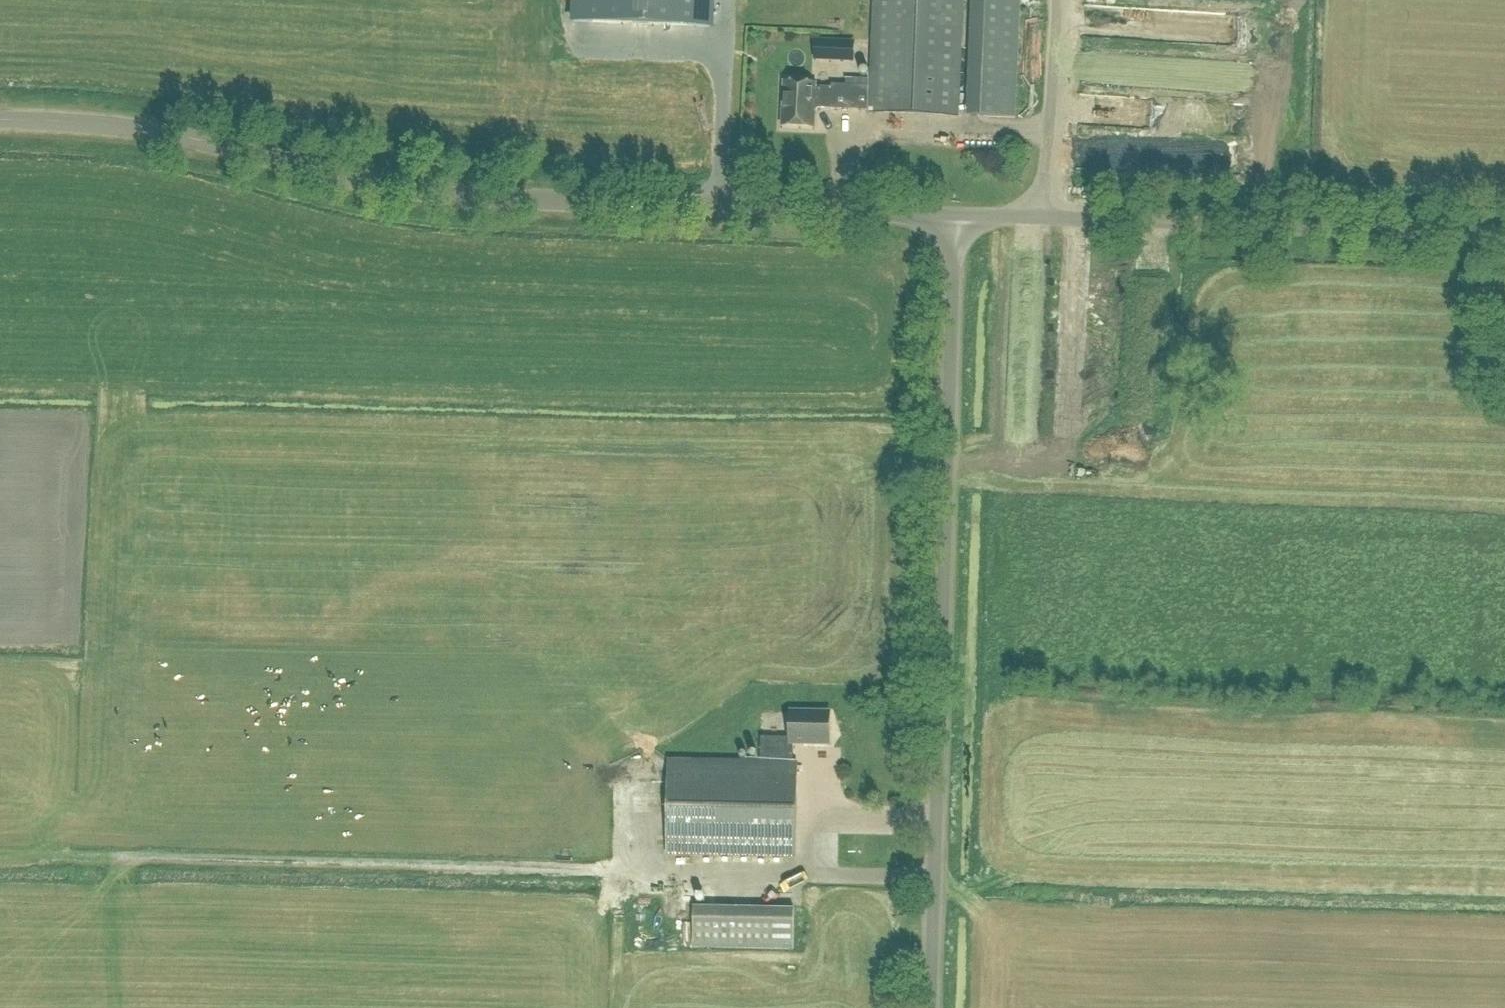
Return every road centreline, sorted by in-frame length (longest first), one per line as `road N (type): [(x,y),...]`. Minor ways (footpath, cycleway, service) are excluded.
road 1 (unclassified): [(953,215),(427,192),(173,134),(0,120)]
road 2 (unclassified): [(929,1007),(953,215)]
road 3 (unclassified): [(1040,218),(1504,235)]
road 4 (unclassified): [(1040,218),(1053,0)]

